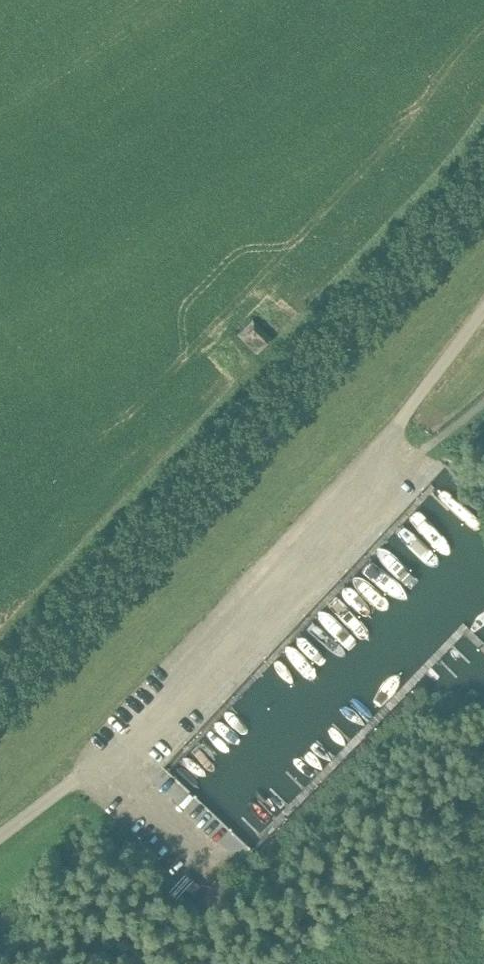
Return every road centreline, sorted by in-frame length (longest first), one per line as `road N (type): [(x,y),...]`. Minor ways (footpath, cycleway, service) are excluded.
road 1 (unclassified): [(0,835),(102,759),(362,475),(483,307)]
road 2 (unclassified): [(0,706),(483,183)]

